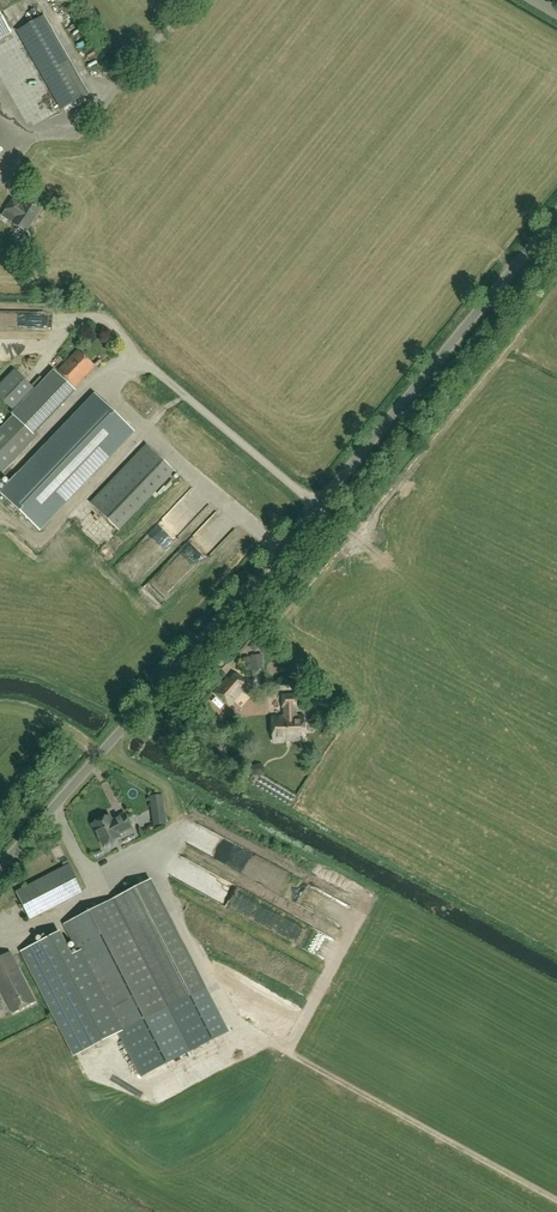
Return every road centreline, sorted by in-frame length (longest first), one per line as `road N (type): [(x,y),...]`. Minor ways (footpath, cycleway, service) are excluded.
road 1 (unclassified): [(0,864),(281,553),(556,217)]
road 2 (track): [(103,888),(150,876),(214,989),(216,1014),(556,1199)]

